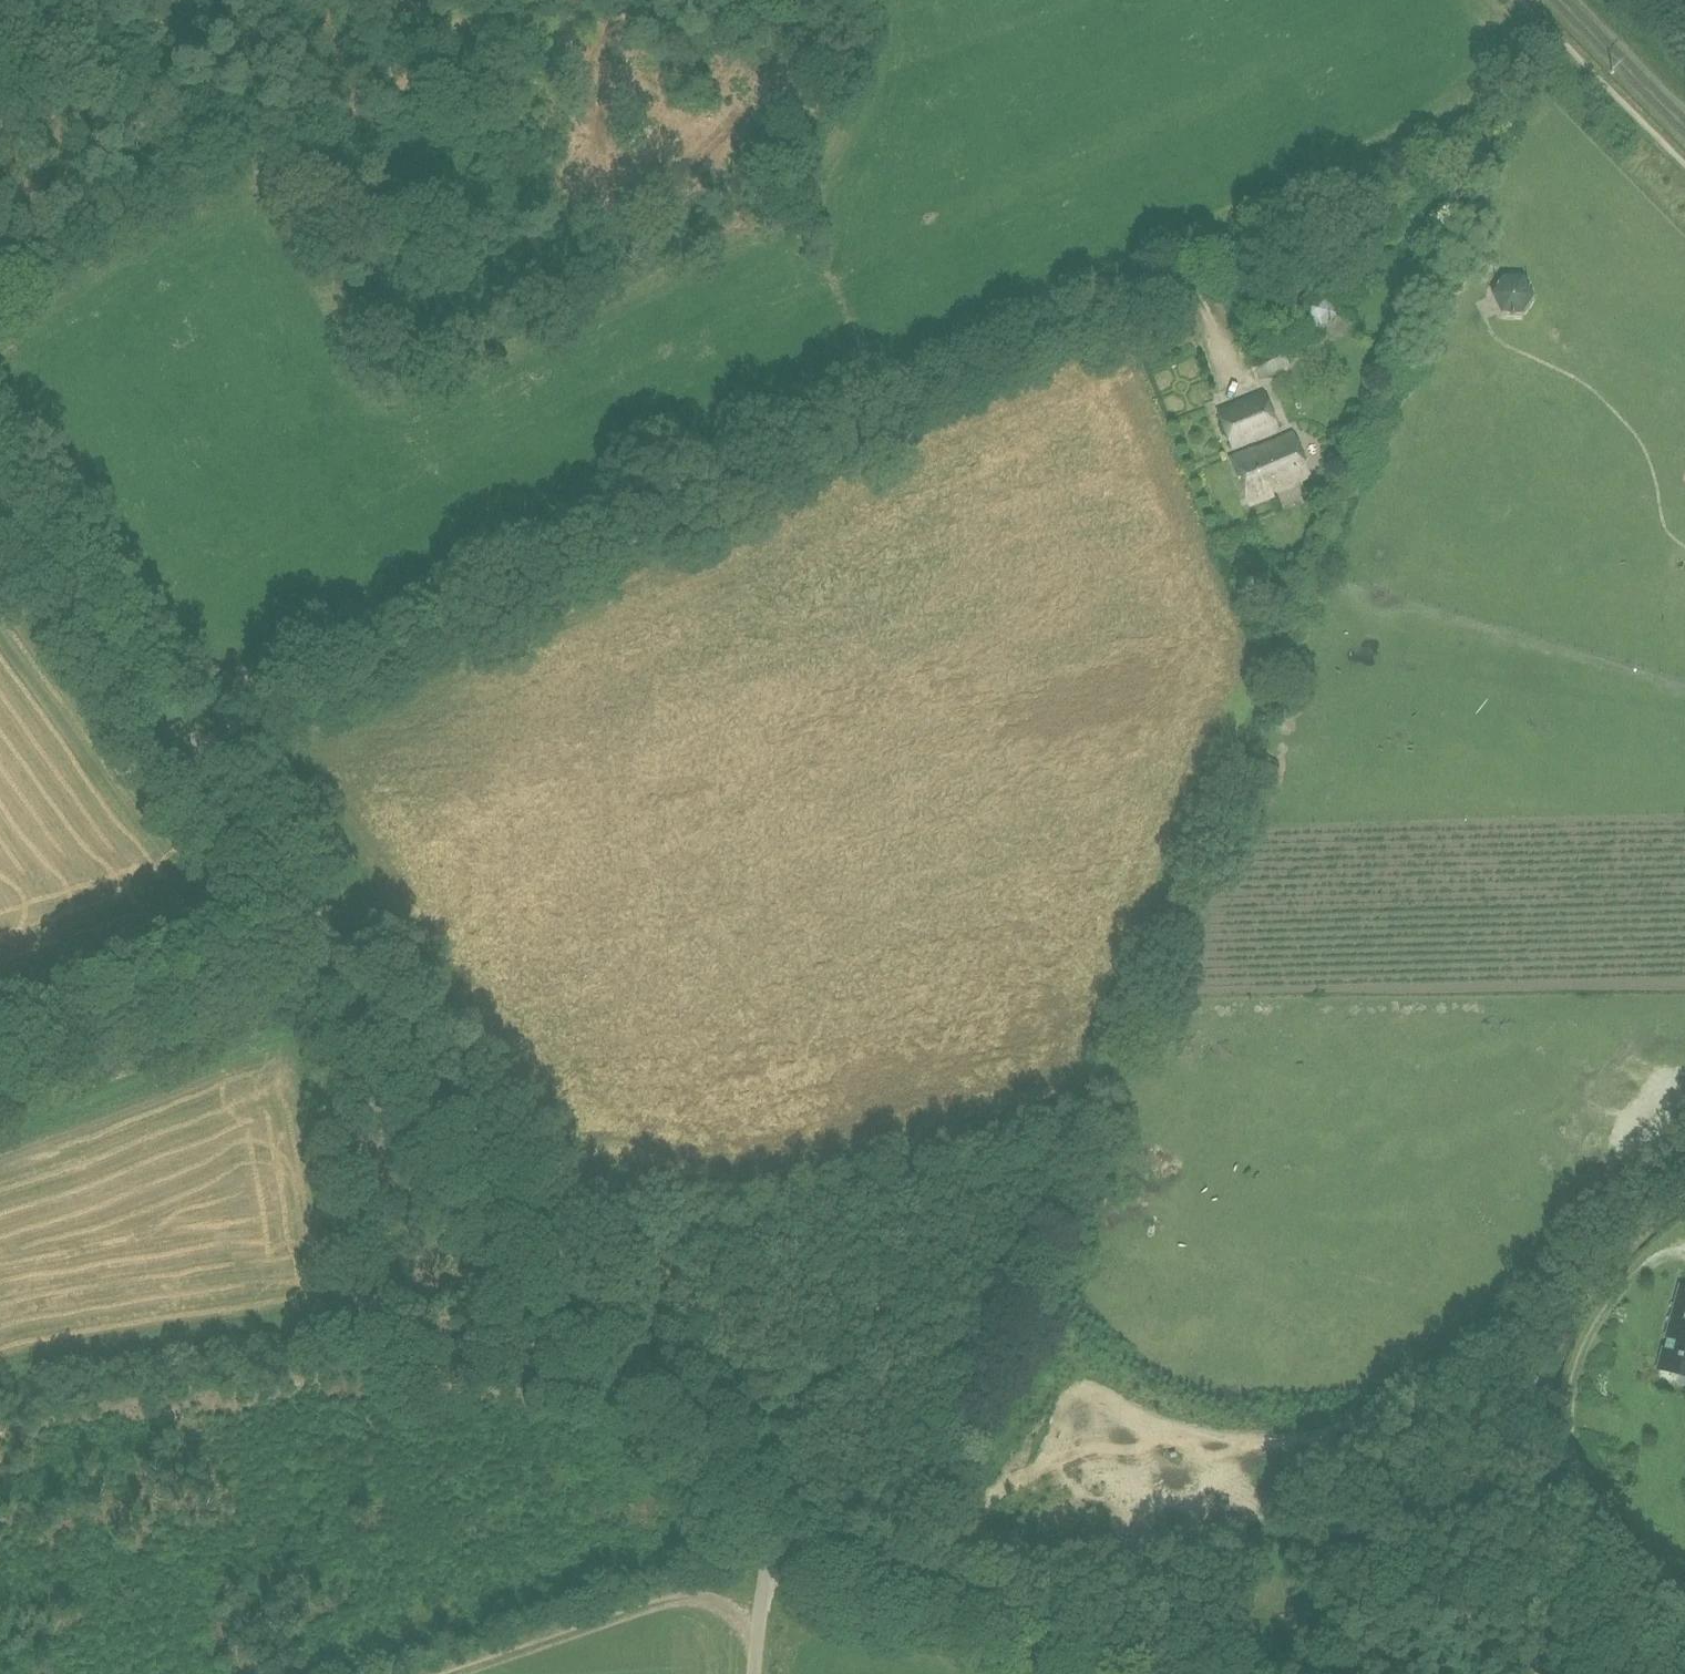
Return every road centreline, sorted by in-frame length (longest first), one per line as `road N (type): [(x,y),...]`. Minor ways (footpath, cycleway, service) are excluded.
road 1 (unclassified): [(1175,1673),(770,1547),(0,485)]
road 2 (unclassified): [(1555,1673),(1564,1637),(1535,1449),(1543,1356),(1584,1283),(1684,1186)]
road 3 (track): [(0,1047),(316,927)]
road 4 (track): [(755,1673),(770,1547)]

